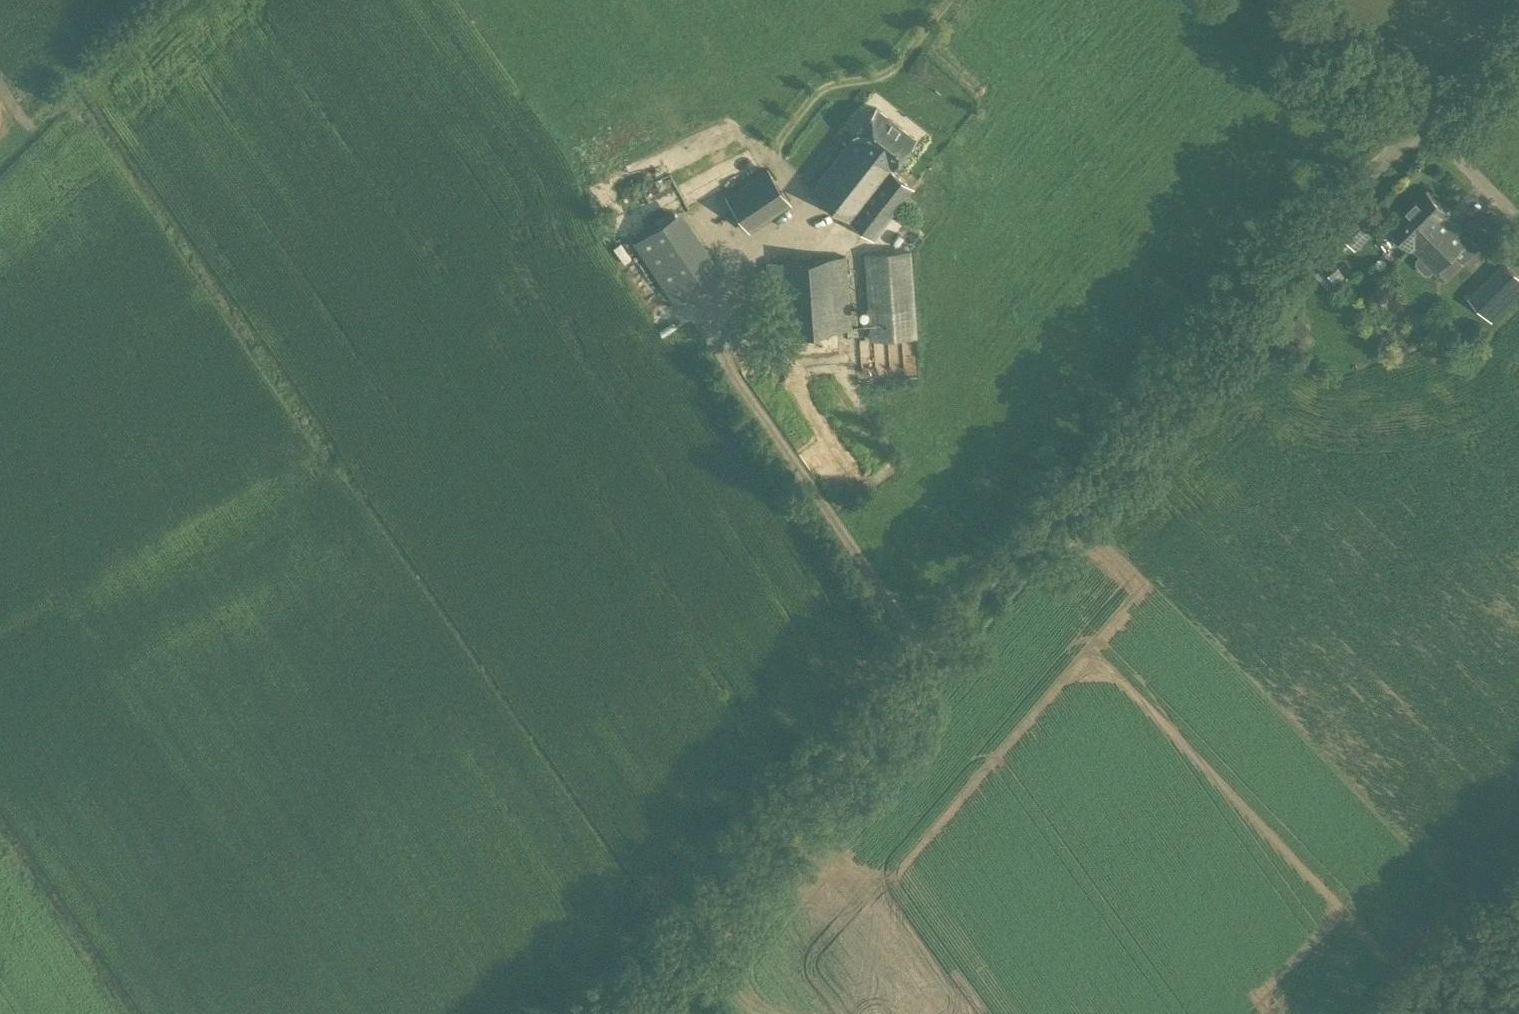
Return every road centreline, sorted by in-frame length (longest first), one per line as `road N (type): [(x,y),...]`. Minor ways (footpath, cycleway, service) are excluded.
road 1 (unclassified): [(583,1013),(1050,464),(1420,123)]
road 2 (unclassified): [(1420,123),(1280,0)]
road 3 (unclassified): [(1518,221),(1420,123)]
road 4 (unclassified): [(1420,123),(1518,31)]

